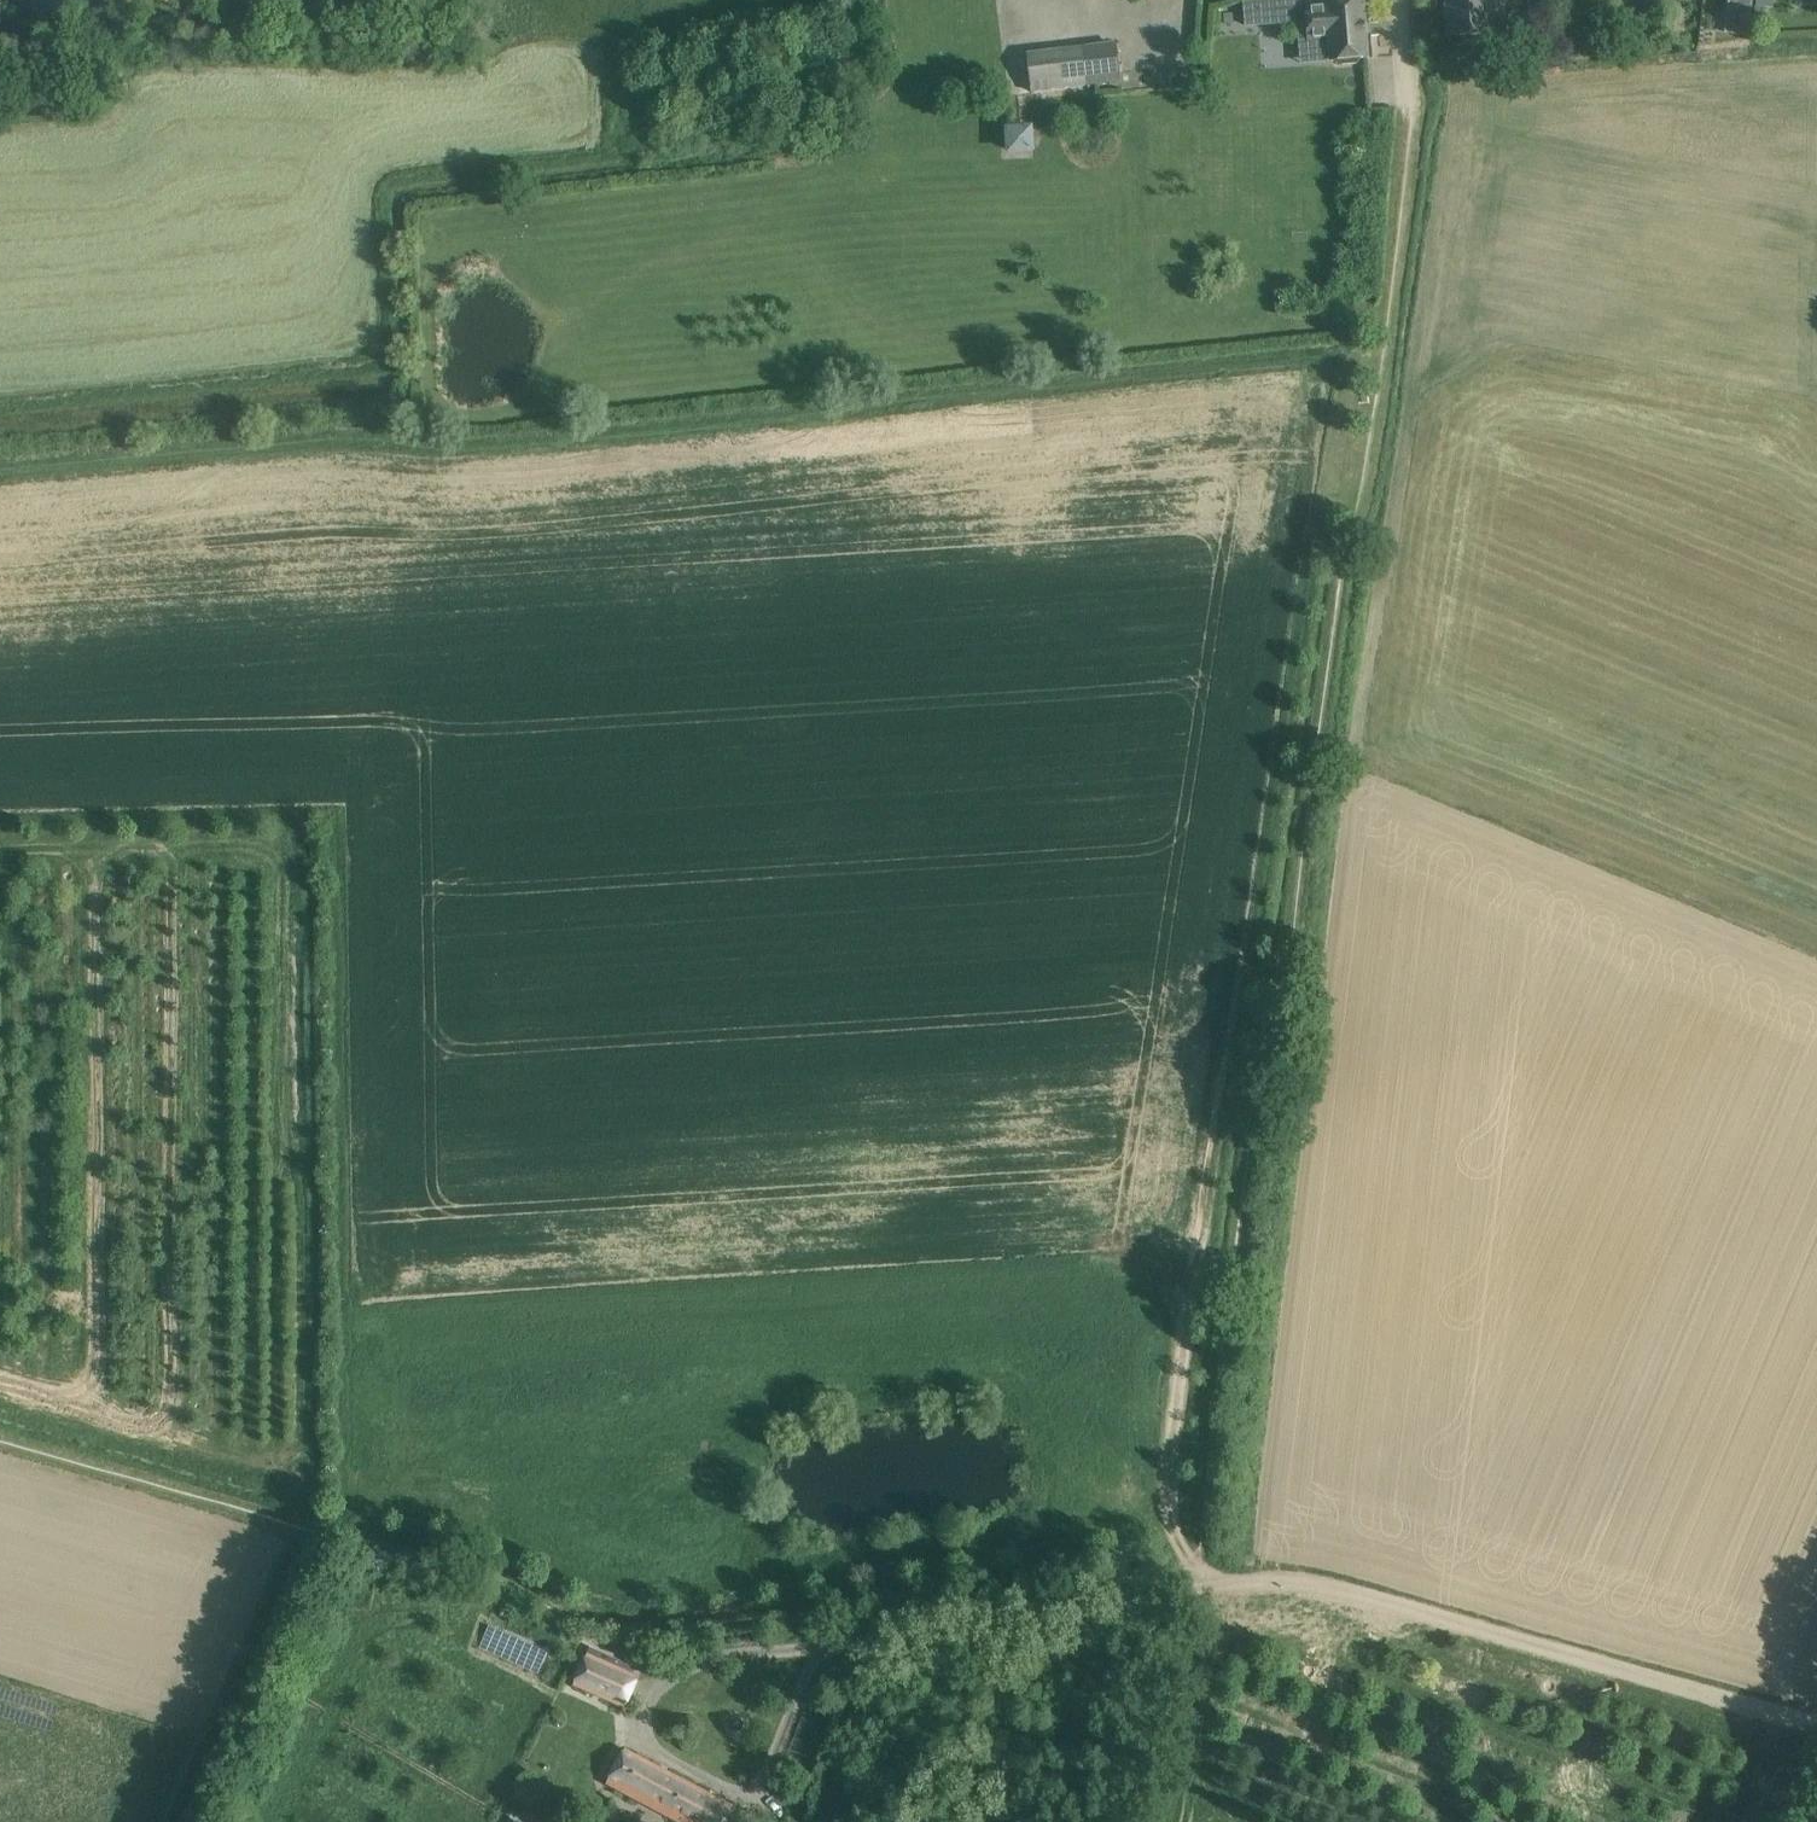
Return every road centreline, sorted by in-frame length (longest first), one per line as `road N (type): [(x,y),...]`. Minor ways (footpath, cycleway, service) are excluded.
road 1 (track): [(1223,1577),(1310,1579),(1816,1721)]
road 2 (track): [(706,1661),(1223,1577)]
road 3 (track): [(819,1645),(764,1779),(749,1791),(666,1759),(649,1743),(643,1700),(656,1676),(706,1661)]
road 4 (track): [(1190,1333),(1167,1488),(1187,1550),(1223,1577)]

